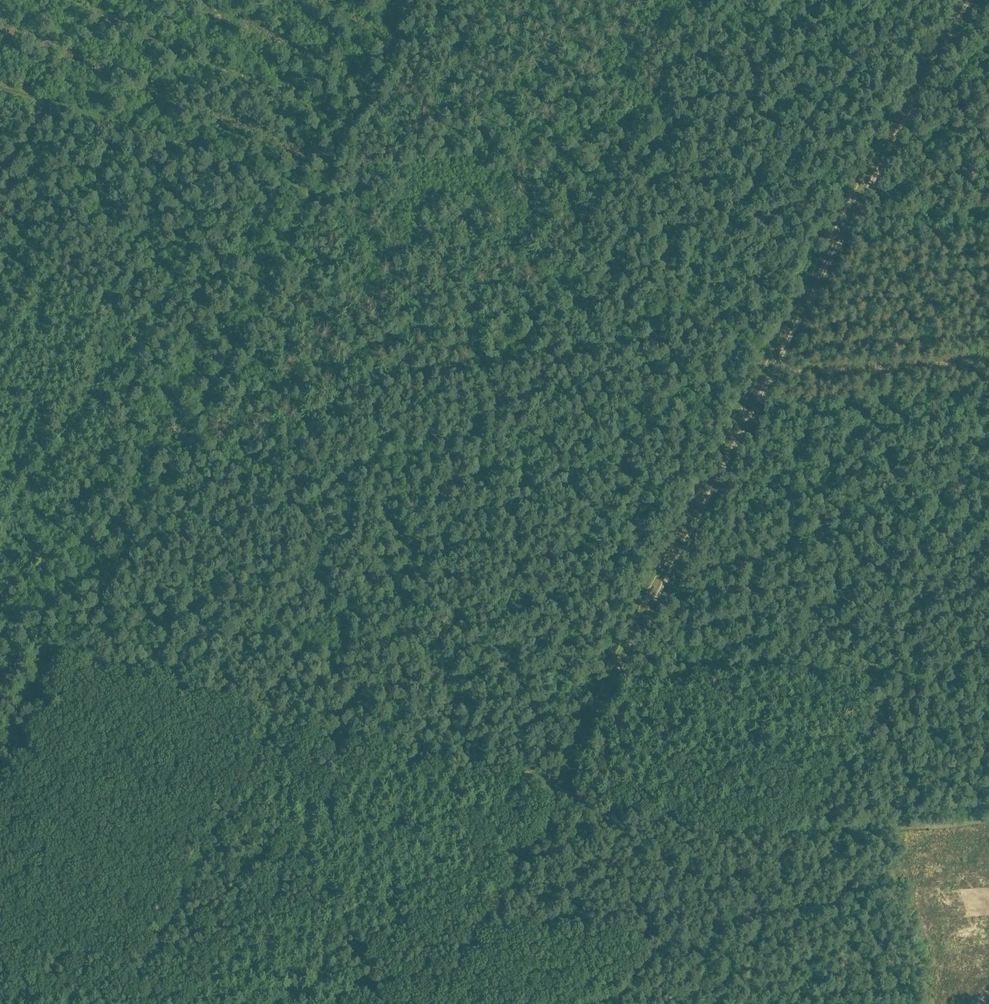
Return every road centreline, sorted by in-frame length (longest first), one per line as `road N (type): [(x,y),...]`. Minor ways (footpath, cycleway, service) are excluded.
road 1 (track): [(494,917),(962,0)]
road 2 (track): [(0,635),(268,720),(675,823),(761,837),(988,820)]
road 3 (track): [(0,84),(310,179)]
road 4 (track): [(988,368),(765,388)]

